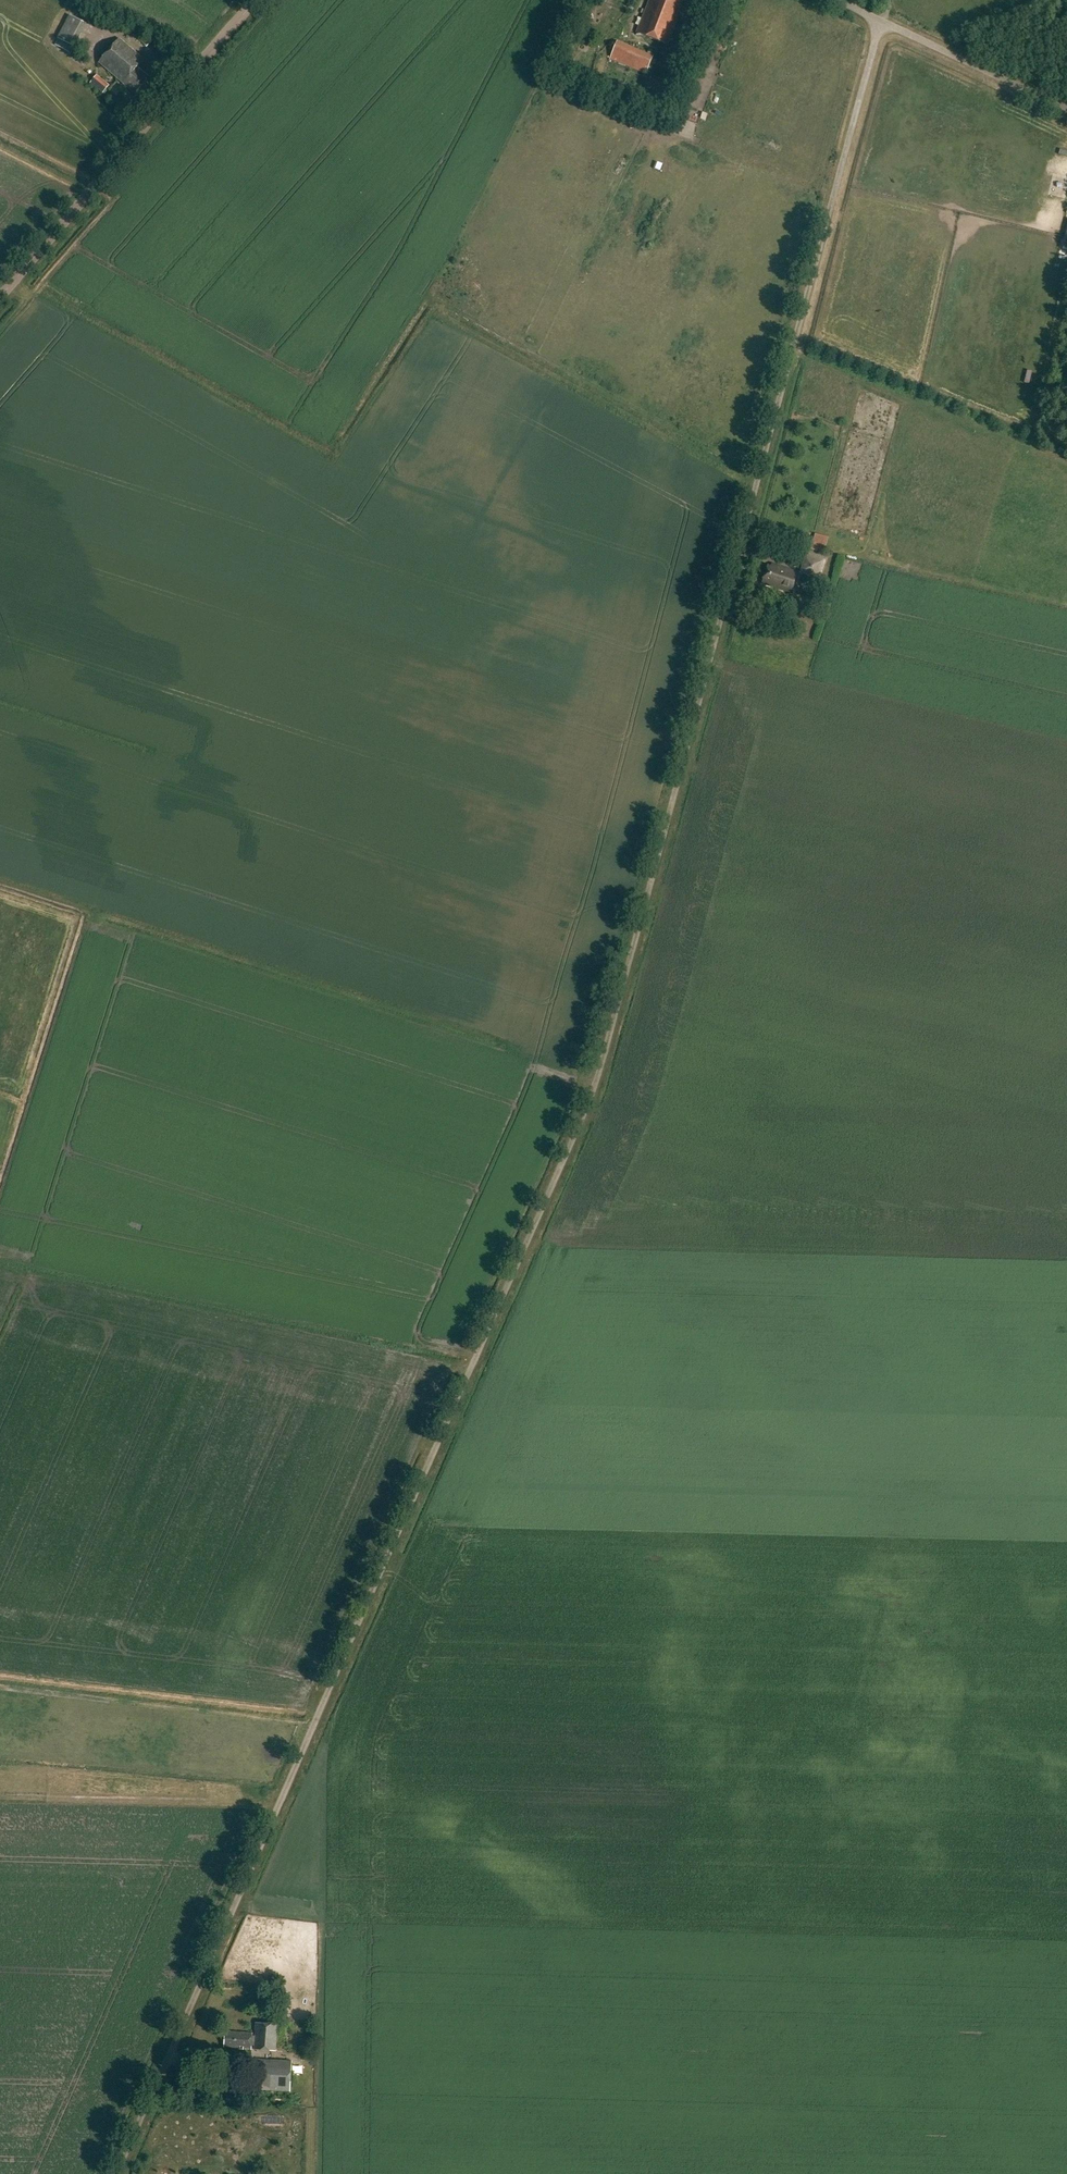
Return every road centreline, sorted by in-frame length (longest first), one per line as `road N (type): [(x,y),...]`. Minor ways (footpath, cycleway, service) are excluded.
road 1 (unclassified): [(115,2173),(586,1105),(879,19)]
road 2 (tertiary): [(0,295),(254,0)]
road 3 (unclassified): [(1066,109),(879,19)]

